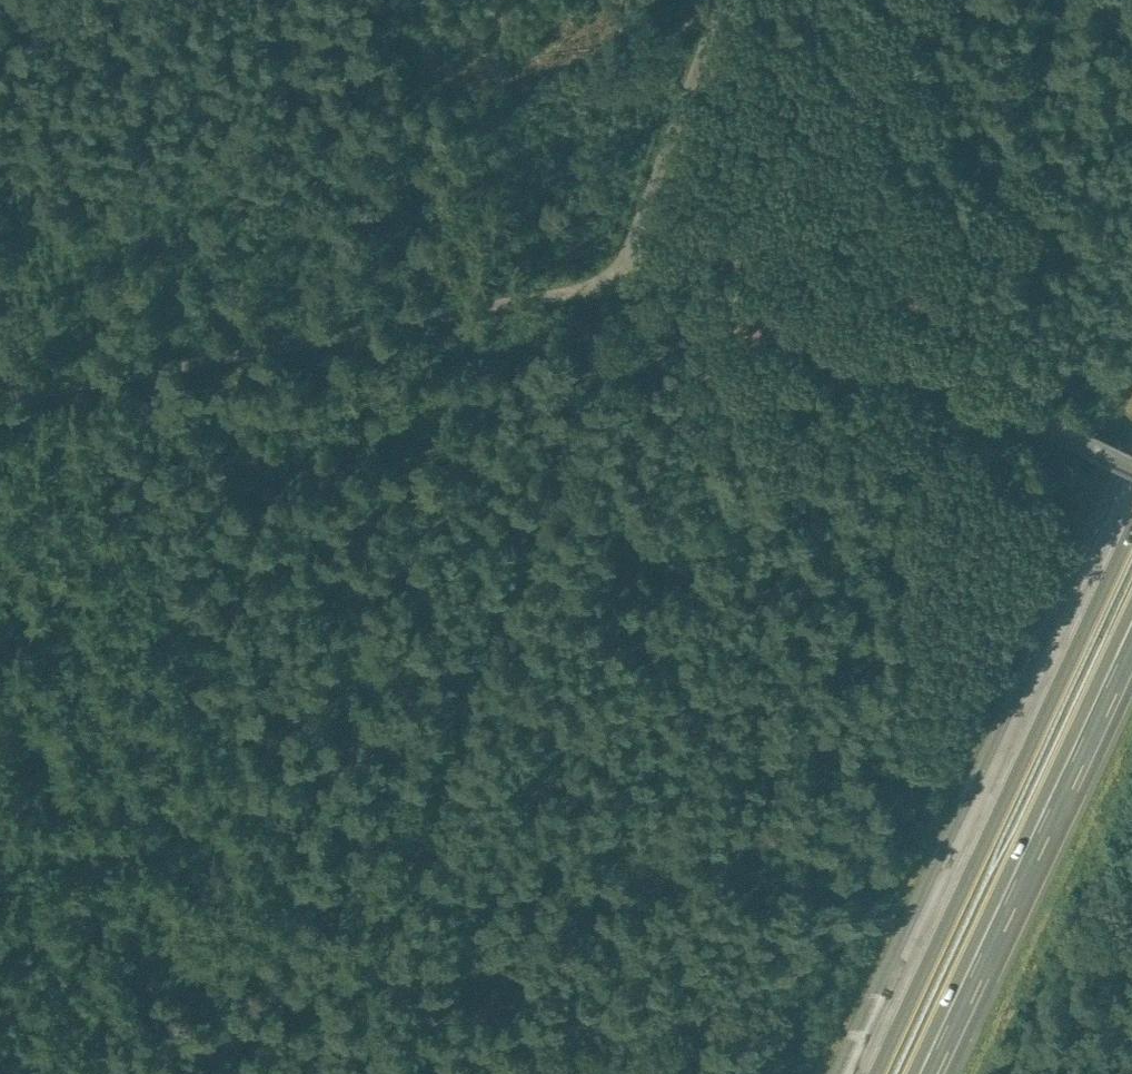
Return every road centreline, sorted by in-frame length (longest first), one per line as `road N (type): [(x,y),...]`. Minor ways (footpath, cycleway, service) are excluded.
road 1 (unclassified): [(0,398),(568,294),(612,277),(640,232),(726,0)]
road 2 (motorway): [(1131,505),(867,1073)]
road 3 (track): [(1131,459),(842,325),(723,293),(612,277)]
road 4 (motorway): [(935,1073),(1131,651)]

